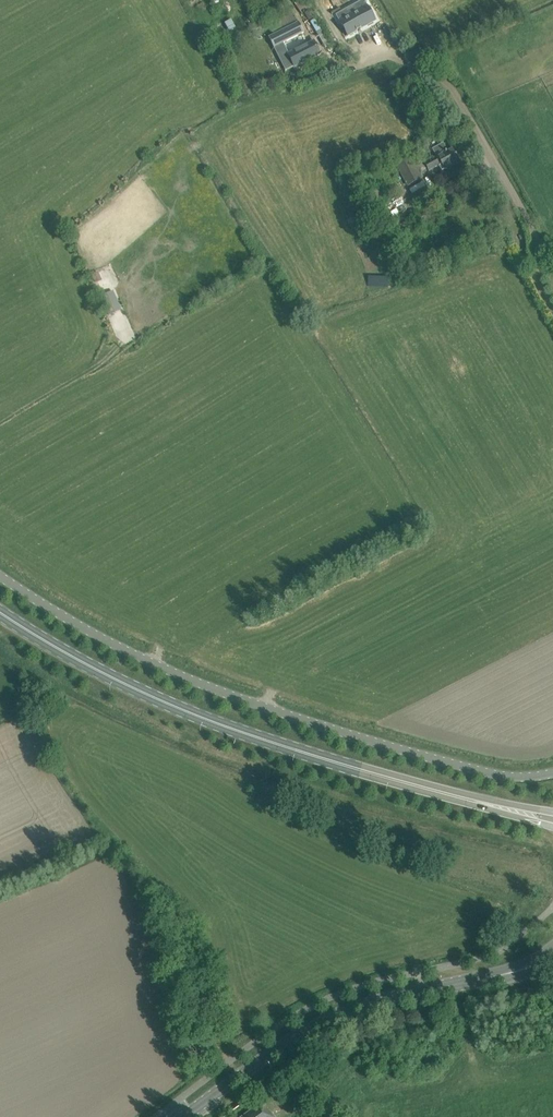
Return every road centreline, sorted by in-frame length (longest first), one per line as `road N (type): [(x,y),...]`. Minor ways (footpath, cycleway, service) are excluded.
road 1 (unclassified): [(0,574),(137,655),(280,712),(494,775),(552,771)]
road 2 (secondary): [(473,801),(229,725),(131,685),(0,610)]
road 3 (secondary): [(180,1116),(281,1043),(354,1004),(526,968)]
road 4 (track): [(552,311),(534,278),(522,211),(436,75),(387,58),(347,60)]
road 5 (track): [(237,1076),(189,937),(82,785)]

